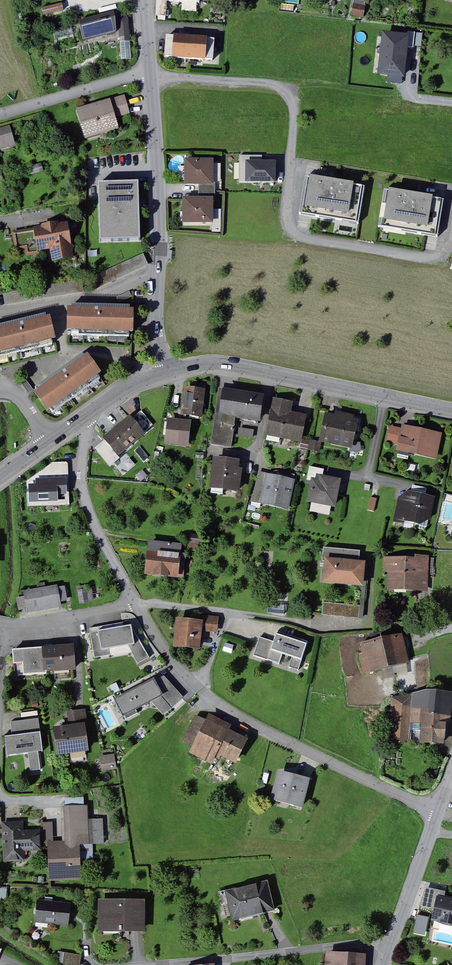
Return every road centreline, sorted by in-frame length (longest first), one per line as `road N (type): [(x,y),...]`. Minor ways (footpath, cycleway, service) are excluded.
road 1 (residential): [(138,602),(173,658),(217,700),(441,811)]
road 2 (residential): [(169,372),(153,71)]
road 3 (tertiary): [(451,409),(234,364),(169,372)]
road 4 (unclassified): [(396,943),(161,964)]
road 5 (residential): [(91,412),(84,485),(138,602)]
road 6 (residential): [(153,71),(0,114)]
road 7 (residential): [(396,943),(441,811)]
road 8 (track): [(285,85),(410,95)]
road 9 (residential): [(16,624),(138,602)]
road 10 (residential): [(16,624),(0,745)]

